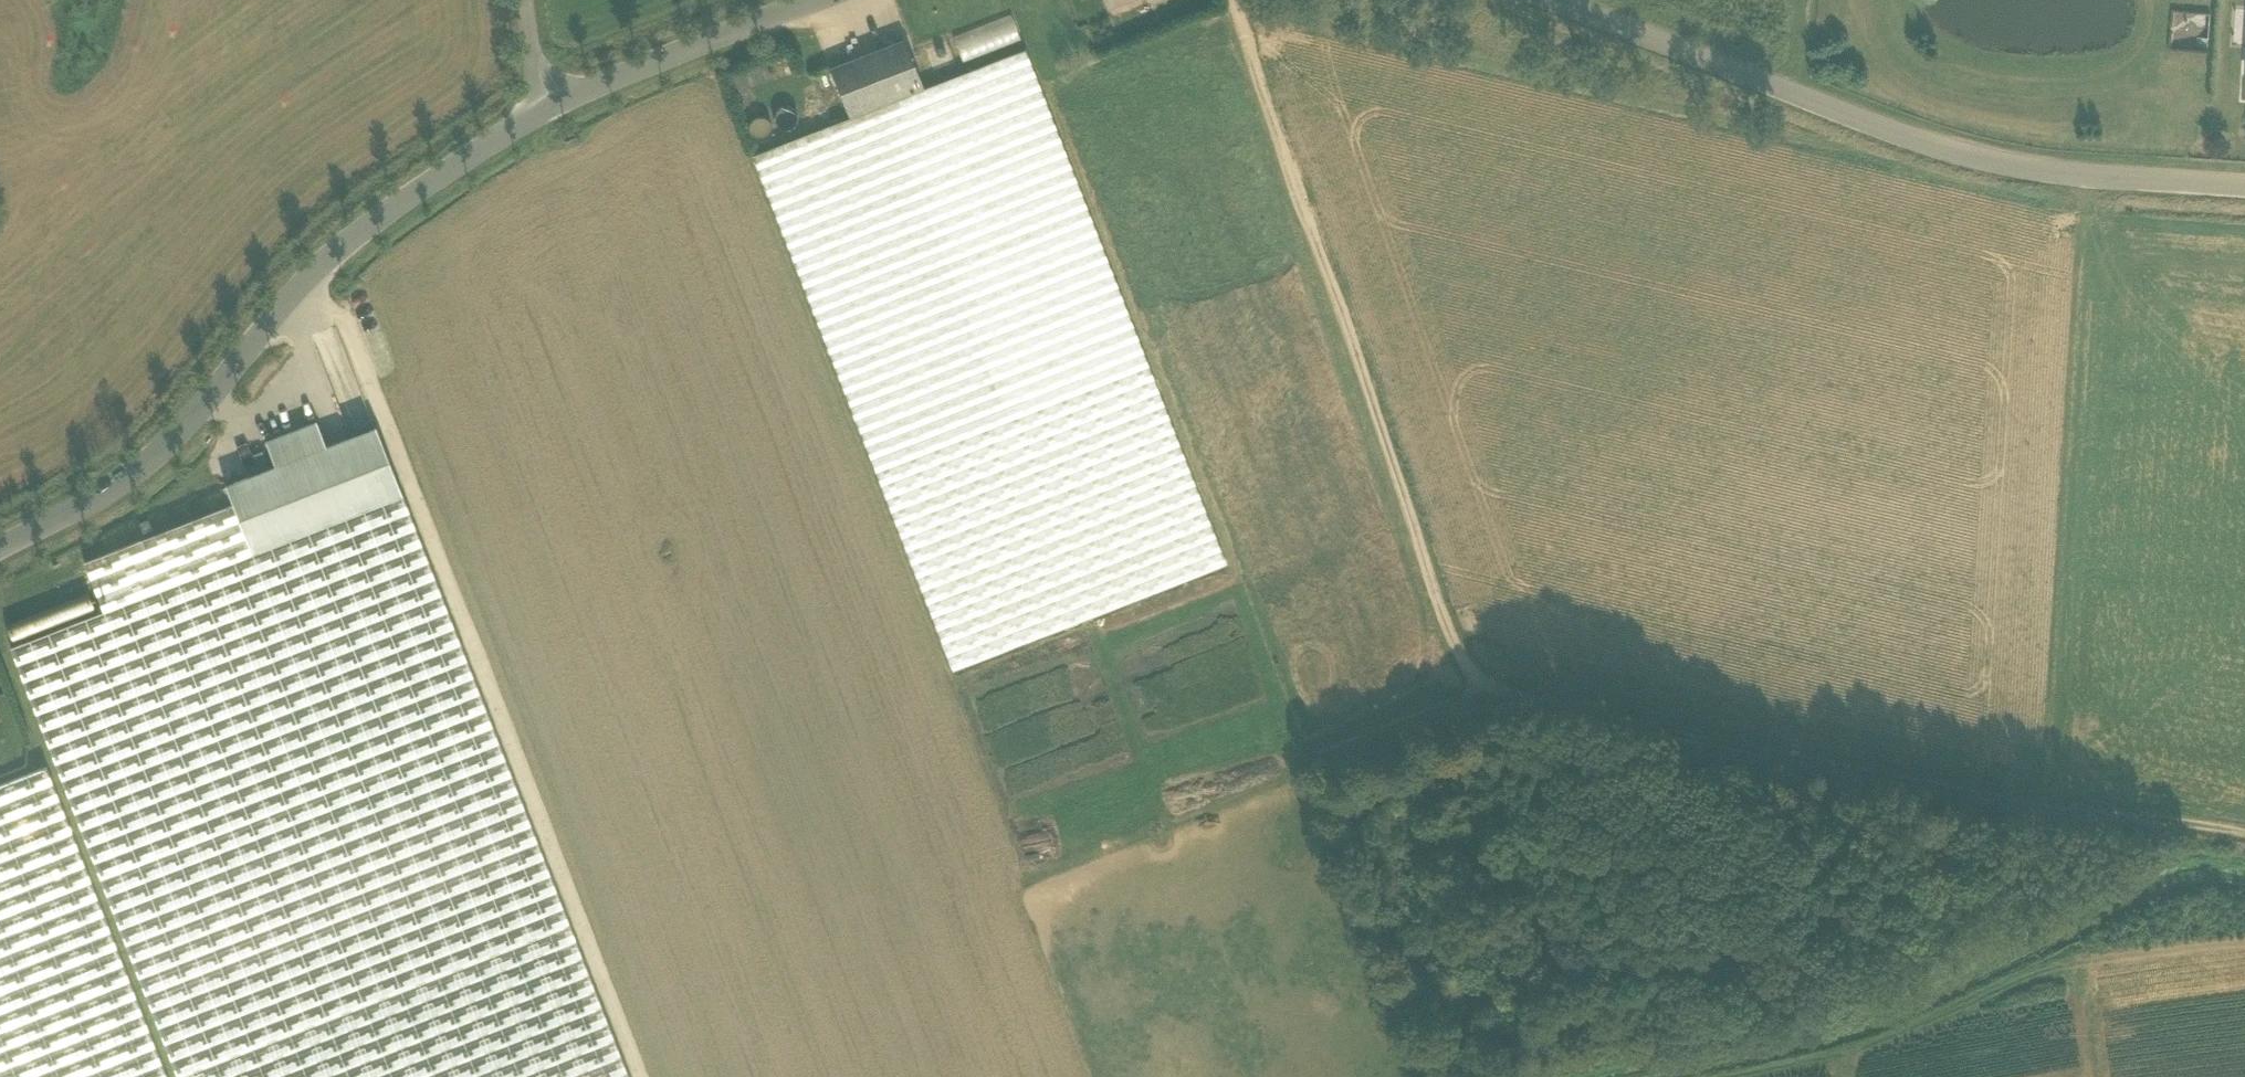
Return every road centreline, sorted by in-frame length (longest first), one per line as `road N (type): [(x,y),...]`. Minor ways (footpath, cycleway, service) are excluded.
road 1 (track): [(2244,834),(2006,804),(1520,698),(1470,669),(1235,0)]
road 2 (unclassified): [(2244,187),(2054,174),(1942,150),(1552,0)]
road 3 (unclassified): [(0,548),(121,483),(175,438),(332,251),(404,193),(552,106)]
road 4 (unclassified): [(552,106),(815,0)]

